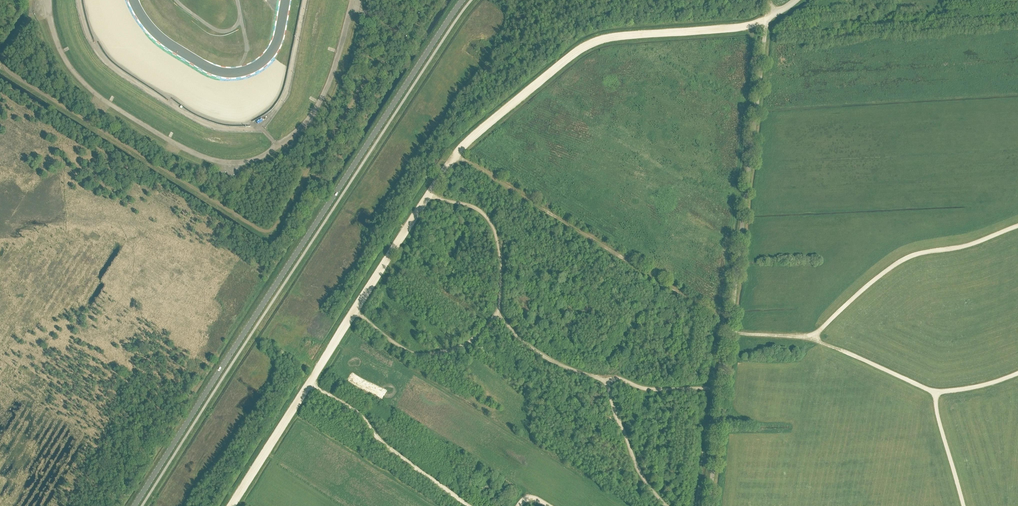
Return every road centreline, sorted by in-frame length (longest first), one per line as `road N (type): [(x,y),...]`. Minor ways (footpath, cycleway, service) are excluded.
road 1 (track): [(233,505),(470,139),(595,42),(767,19)]
road 2 (track): [(33,0),(6,58),(9,71),(264,231),(279,222),(415,0)]
road 3 (tertiary): [(135,505),(463,0)]
road 4 (track): [(430,195),(487,218),(503,273),(497,314),(464,345),(421,356),(355,310)]
road 5 (track): [(1017,227),(898,263),(810,337),(729,333)]
road 6 (track): [(497,314),(526,345),(607,383),(638,467),(665,505)]
road 7 (track): [(810,337),(936,392),(1017,373)]
road 8 (track): [(468,505),(387,448),(353,408),(309,385)]
road 9 (track): [(723,388),(653,390),(602,379)]

